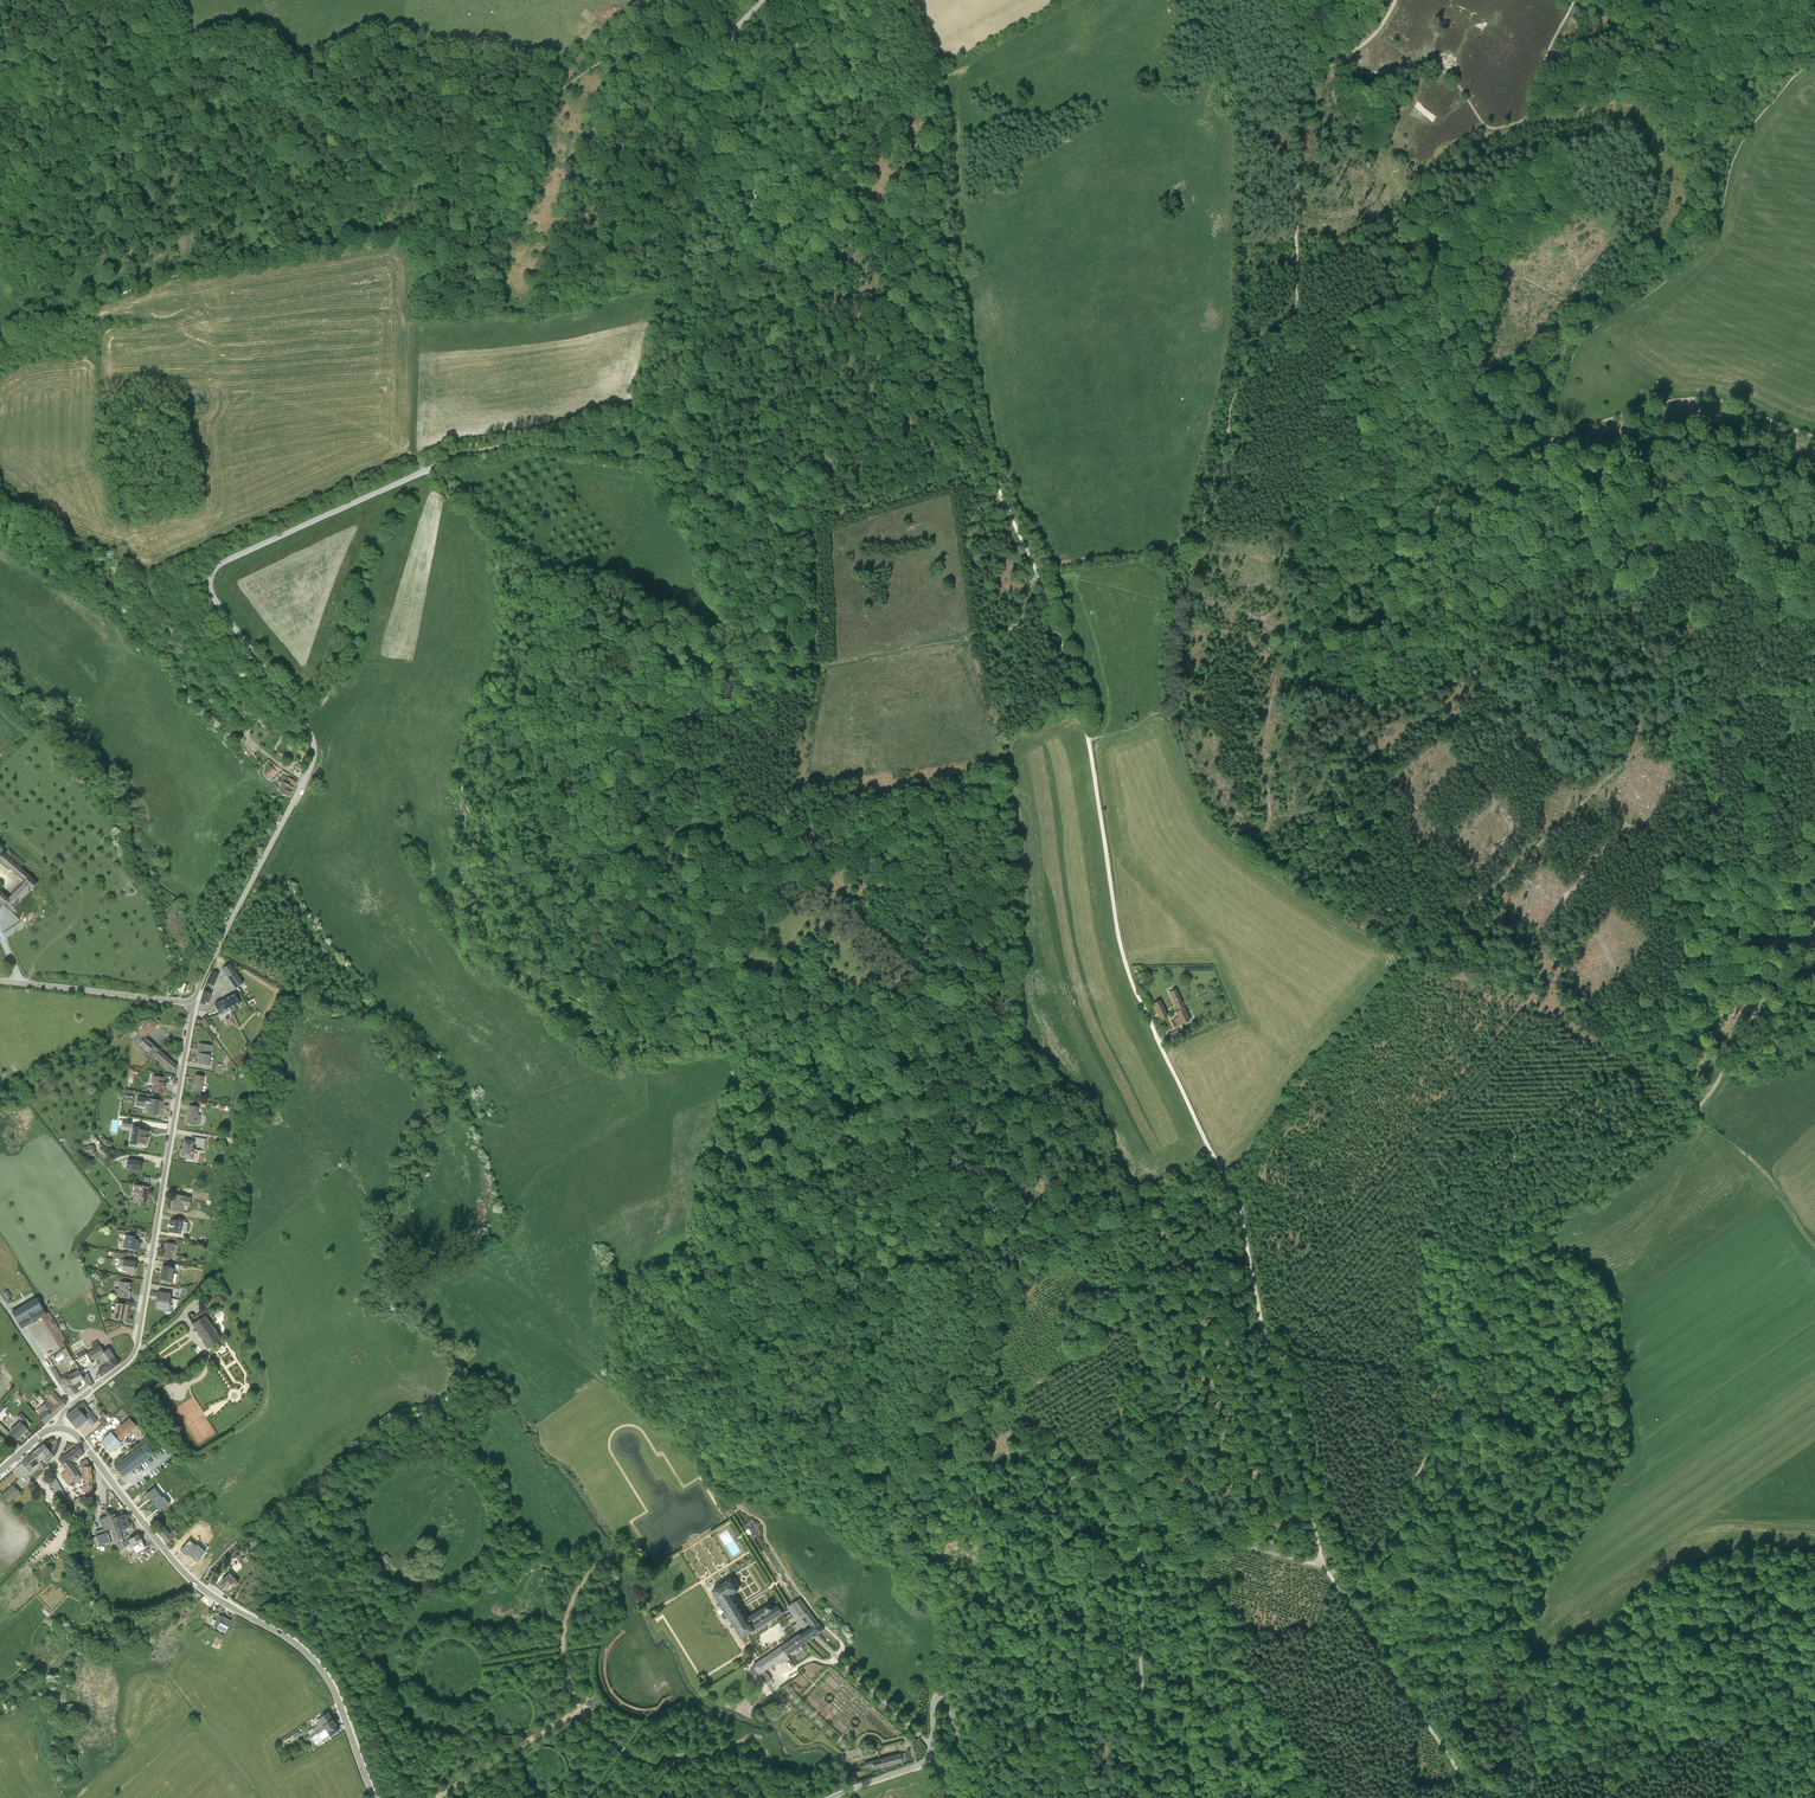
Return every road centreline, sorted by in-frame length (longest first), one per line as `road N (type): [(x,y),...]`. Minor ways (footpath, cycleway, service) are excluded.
road 1 (unclassified): [(193,1004),(316,748),(306,721),(215,593),(214,566),(485,443),(524,439),(621,452),(658,443),(695,321),(746,220),(774,120),(832,60),(818,38),(734,47),(731,34),(761,0)]
road 2 (track): [(1089,741),(1127,969),(1235,1204),(1324,1568)]
road 3 (track): [(901,0),(927,84),(942,266),(976,430),(1044,585),(1089,741)]
road 4 (track): [(599,1380),(661,1436),(699,1456),(728,1504),(758,1526),(798,1601),(838,1647),(836,1665),(810,1664),(777,1686),(787,1703),(847,1765),(865,1742),(881,1751),(901,1746),(914,1775)]
road 5 (track): [(1324,1568),(1348,1569),(1371,1555),(1454,1412),(1455,1344),(1515,1226),(1598,1194),(1694,1117)]
road 6 (track): [(1794,0),(1719,49),(1651,63),(1627,97),(1499,127),(1483,124),(1457,83),(1436,68),(1327,68)]
road 7 (tertiary): [(374,1797),(316,1663),(189,1578),(76,1435),(58,1428)]
road 8 (track): [(1534,440),(1583,339),(1652,293),(1703,245),(1743,142),(1814,55)]
road 9 (track): [(1324,1568),(1166,1524),(1143,1526),(1136,1552),(1142,1674),(1188,1797)]
road 10 (residential): [(193,1004),(134,1352),(63,1412),(58,1428)]
road 11 (track): [(454,171),(505,120),(640,42),(690,0)]
road 12 (track): [(1324,1568),(1484,1797)]
road 13 (tertiary): [(988,1797),(941,1702),(933,1708),(926,1767),(851,1797)]
road 14 (track): [(1694,1117),(1814,929)]
road 15 (unclassified): [(0,980),(193,1004)]
road 16 (track): [(1574,0),(1536,83),(1529,120)]

